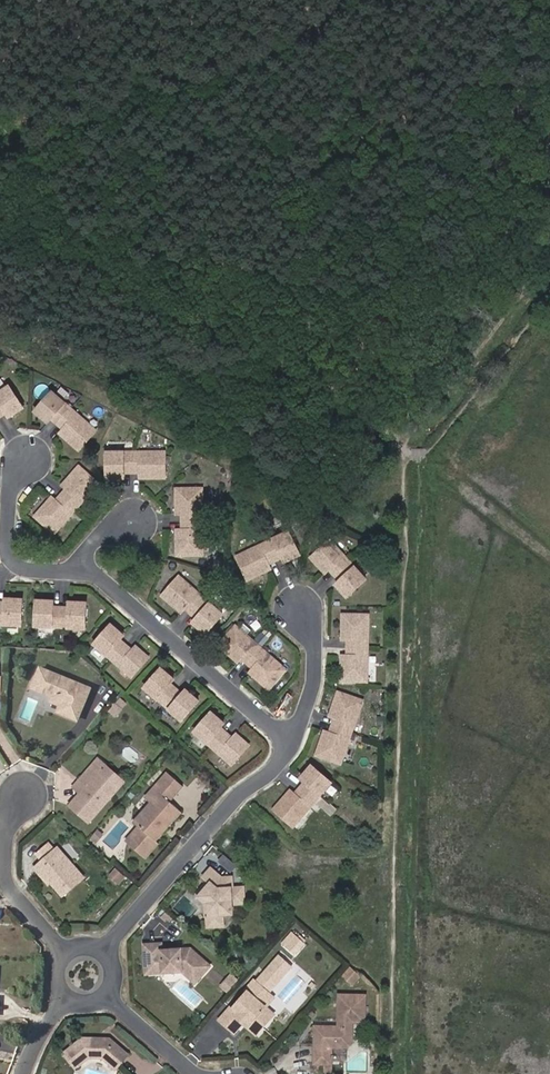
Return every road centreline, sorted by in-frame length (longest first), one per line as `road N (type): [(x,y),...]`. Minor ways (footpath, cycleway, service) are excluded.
road 1 (residential): [(294,745),(243,790),(103,950)]
road 2 (residential): [(82,569),(294,745)]
road 3 (residential): [(31,457),(12,483),(10,558),(22,567),(82,569)]
road 4 (residential): [(24,798),(10,822),(7,882),(65,954)]
road 5 (residential): [(301,614),(314,640),(315,678),(294,745)]

